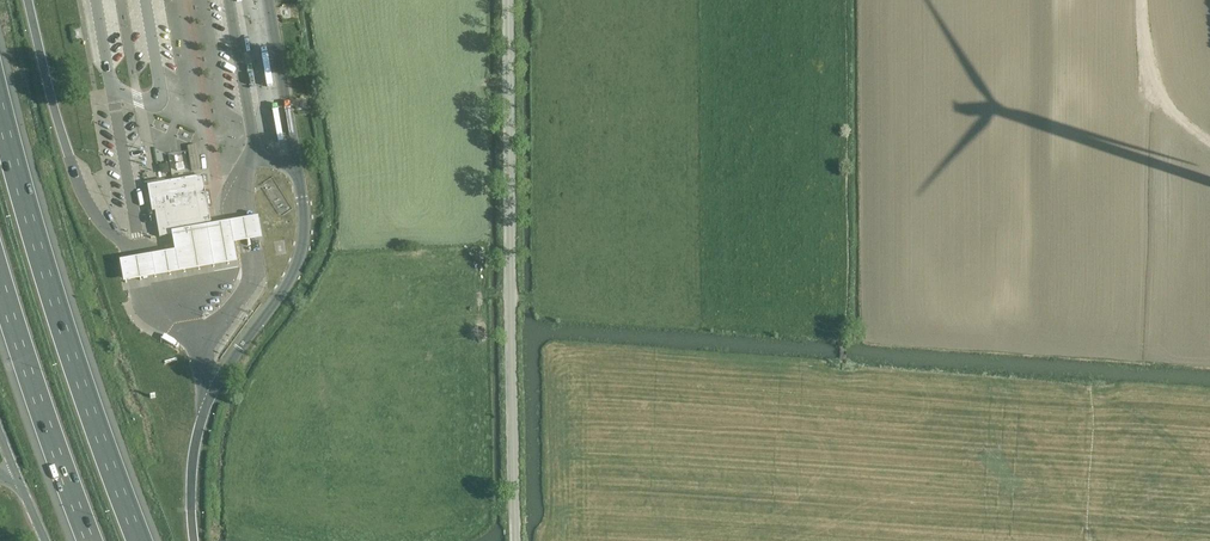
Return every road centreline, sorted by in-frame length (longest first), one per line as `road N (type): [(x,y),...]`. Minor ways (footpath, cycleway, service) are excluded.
road 1 (unclassified): [(517,540),(510,0)]
road 2 (motorway): [(136,540),(0,109)]
road 3 (motorway): [(0,279),(90,540)]
road 4 (track): [(1129,0),(1131,146),(1200,230)]
road 5 (motorway): [(192,540),(192,470),(207,402)]

